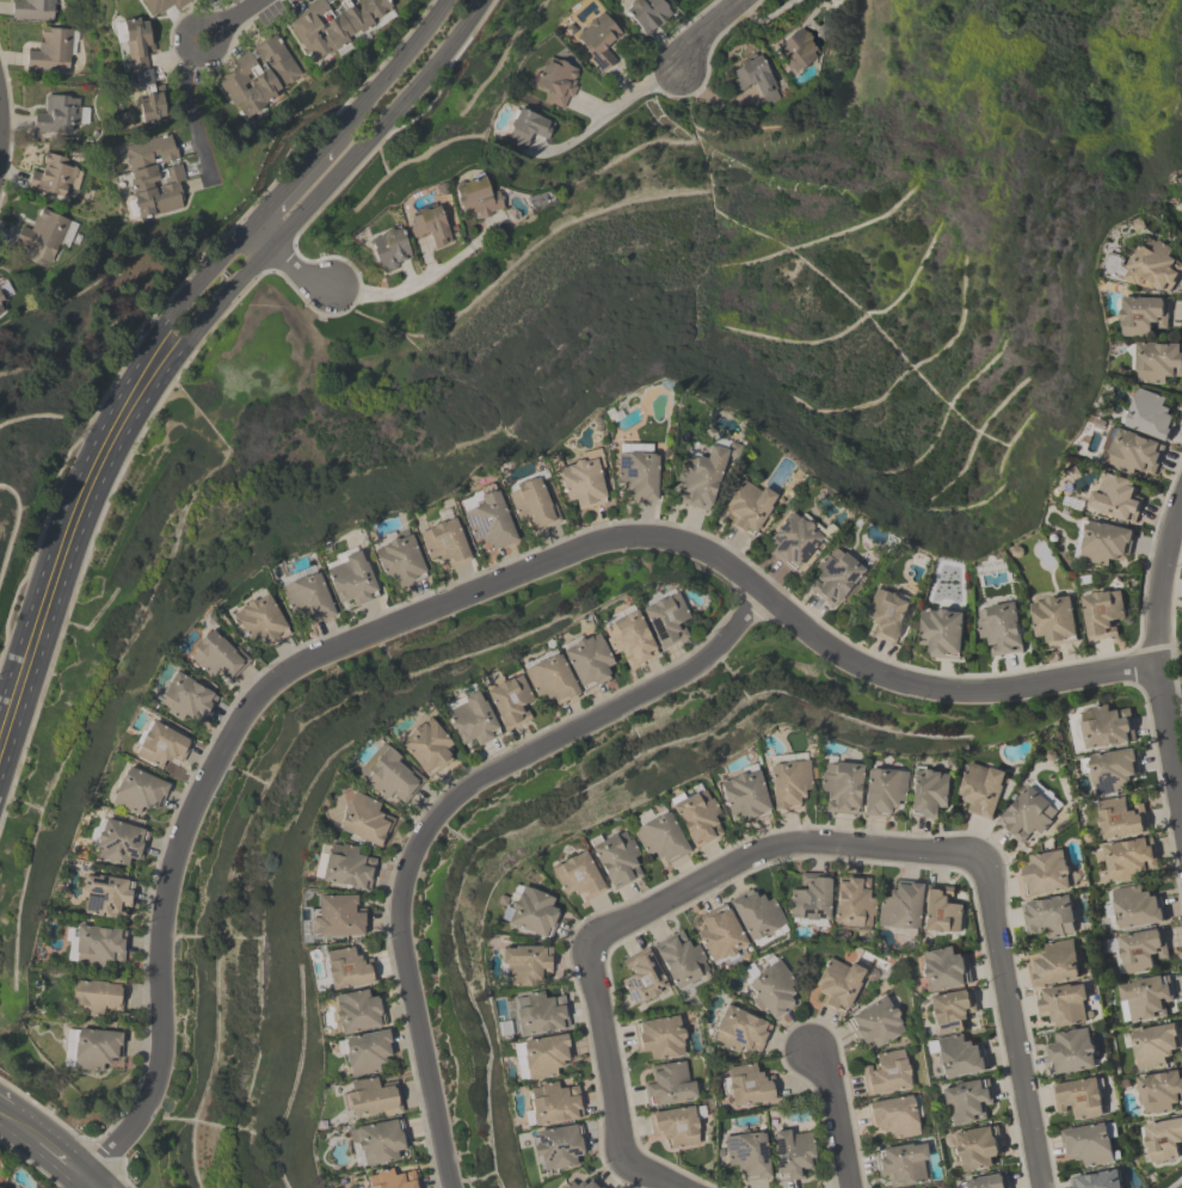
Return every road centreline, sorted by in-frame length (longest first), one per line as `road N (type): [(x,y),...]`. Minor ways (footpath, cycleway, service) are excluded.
road 1 (residential): [(85,1181),(138,1121),(160,1079),(167,917),(184,841),(244,720),(276,682),(320,654),(617,537),(696,544),(768,593)]
road 2 (residential): [(768,593),(709,660),(476,784),(424,843),(410,884),(406,936),(458,1187)]
road 3 (tertiary): [(123,419),(430,72),(483,0)]
road 4 (residential): [(768,593),(852,659),(943,688),(1005,688),(1159,661)]
road 5 (residential): [(601,941),(780,845),(959,854),(981,868)]
road 6 (tertiary): [(0,743),(82,500),(123,419)]
road 7 (residential): [(981,868),(1043,1187)]
road 8 (residential): [(1181,508),(1159,624),(1181,792)]
road 9 (tertiary): [(250,229),(160,331),(140,362),(123,419)]
road 10 (residential): [(636,1162),(624,1141),(595,964),(601,941)]
road 11 (tertiary): [(446,0),(341,134)]
road 12 (residential): [(809,1049),(827,1064),(849,1187)]
road 13 (residential): [(185,50),(213,181)]
road 14 (tertiary): [(341,134),(250,229)]
road 15 (residential): [(218,26),(186,26),(185,50),(208,59),(218,51),(218,26)]

